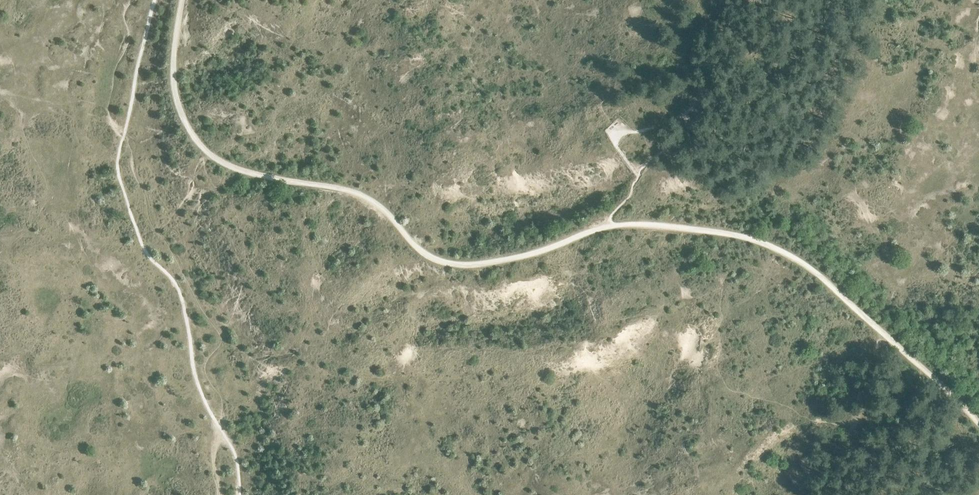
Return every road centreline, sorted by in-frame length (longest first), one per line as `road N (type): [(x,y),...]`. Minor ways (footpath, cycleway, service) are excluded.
road 1 (track): [(610,226),(468,266),(434,258),(369,200),(209,158),(181,126),(171,100),(183,0)]
road 2 (track): [(978,424),(820,273),(785,251),(751,237),(610,226)]

